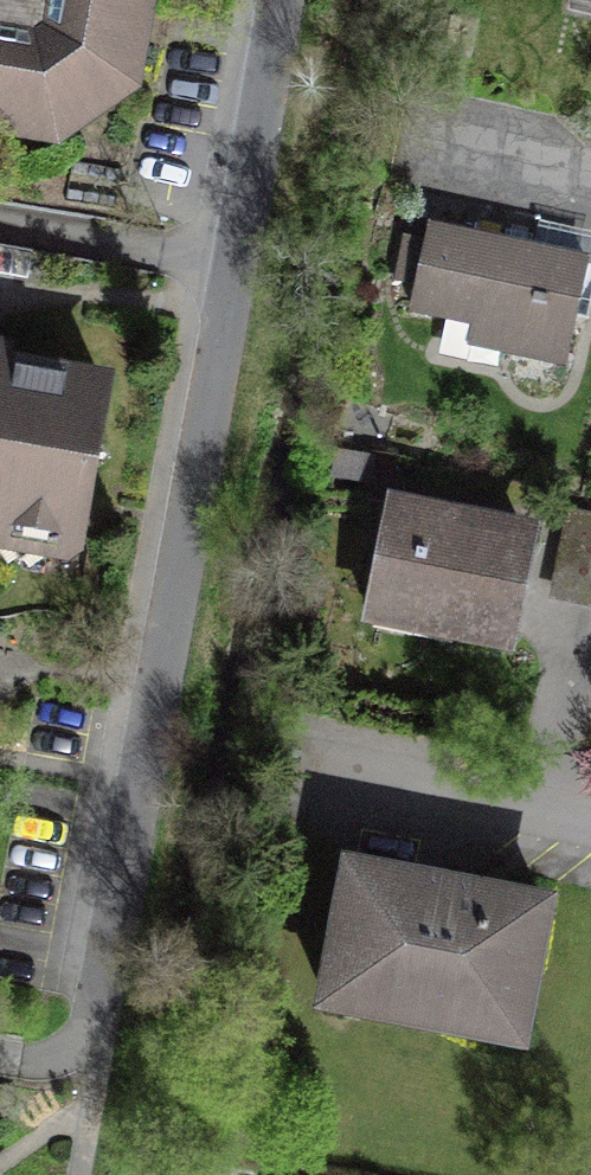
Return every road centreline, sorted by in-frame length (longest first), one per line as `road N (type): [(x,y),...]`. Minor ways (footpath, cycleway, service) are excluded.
road 1 (residential): [(276,0),(140,821)]
road 2 (residential): [(327,785),(590,838)]
road 3 (residential): [(466,133),(590,163)]

